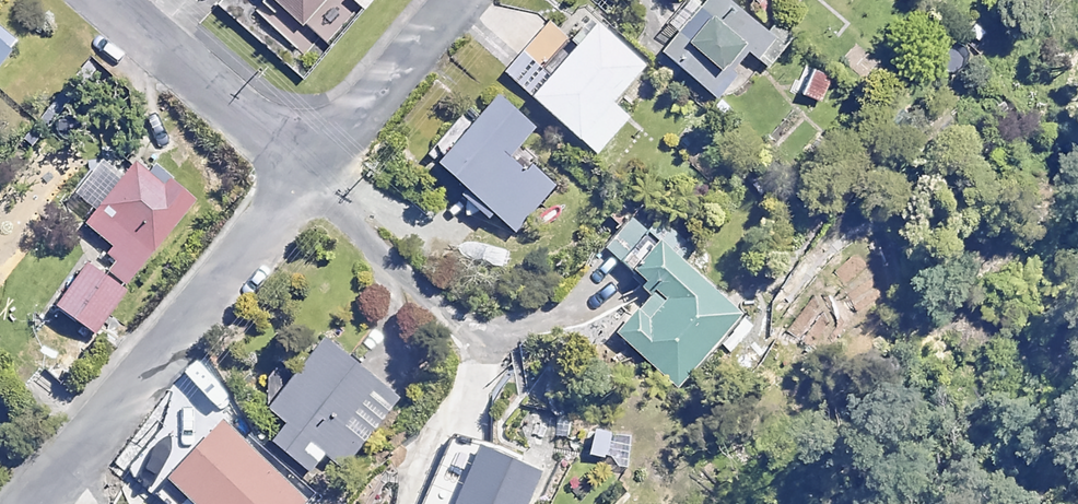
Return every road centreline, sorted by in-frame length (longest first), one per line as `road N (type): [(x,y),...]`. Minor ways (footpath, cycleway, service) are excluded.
road 1 (residential): [(0,471),(260,155)]
road 2 (residential): [(260,155),(79,0)]
road 3 (residential): [(260,155),(399,0)]

